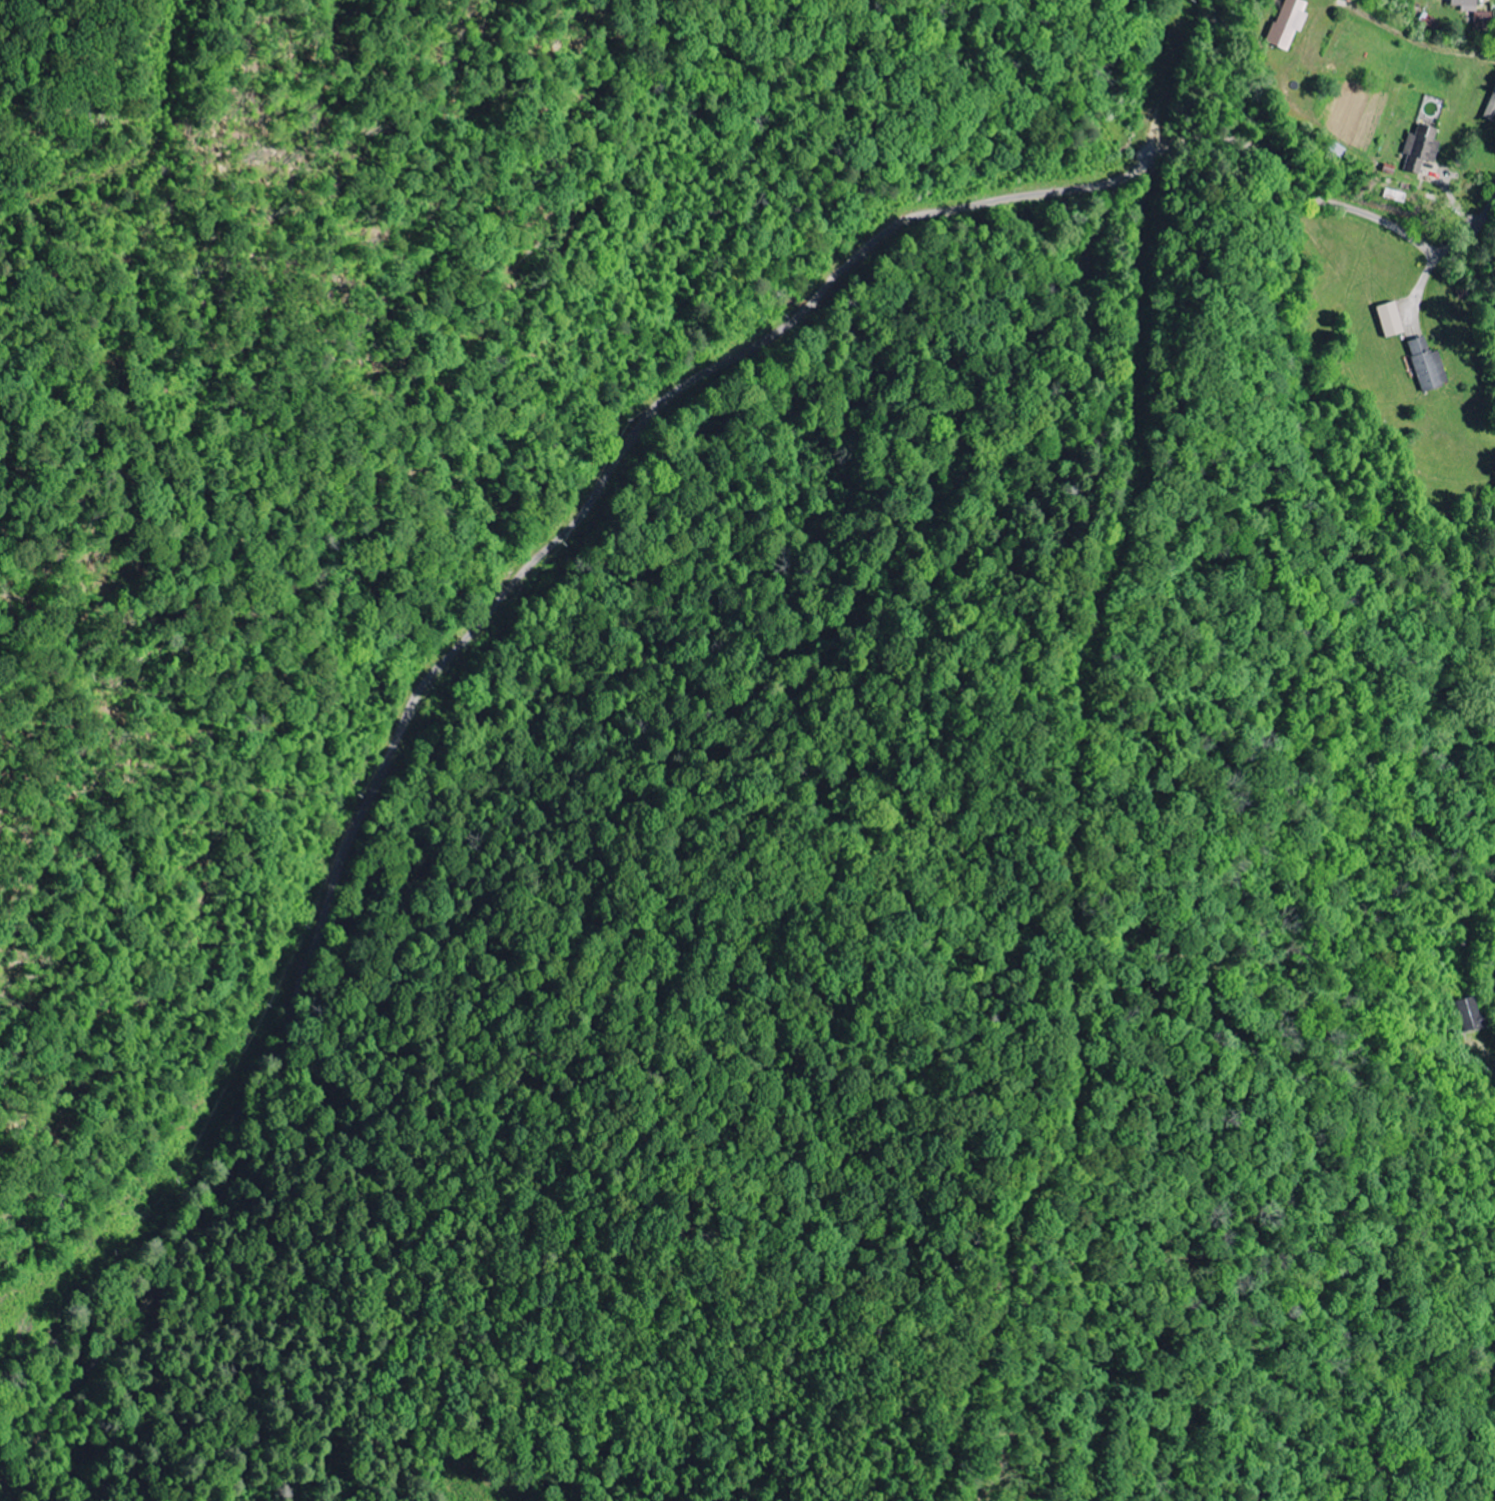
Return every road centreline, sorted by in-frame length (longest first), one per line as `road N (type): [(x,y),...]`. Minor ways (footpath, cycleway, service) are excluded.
road 1 (residential): [(35,1500),(37,1440),(49,1414),(225,1188),(242,1109),(278,1048),(351,837),(438,668),(571,528),(664,402),(785,328),(891,230),(933,214),(1123,178)]
road 2 (residential): [(1494,197),(1472,235),(1444,251),(1298,188),(1266,157),(1231,139),(1178,144),(1123,178)]

